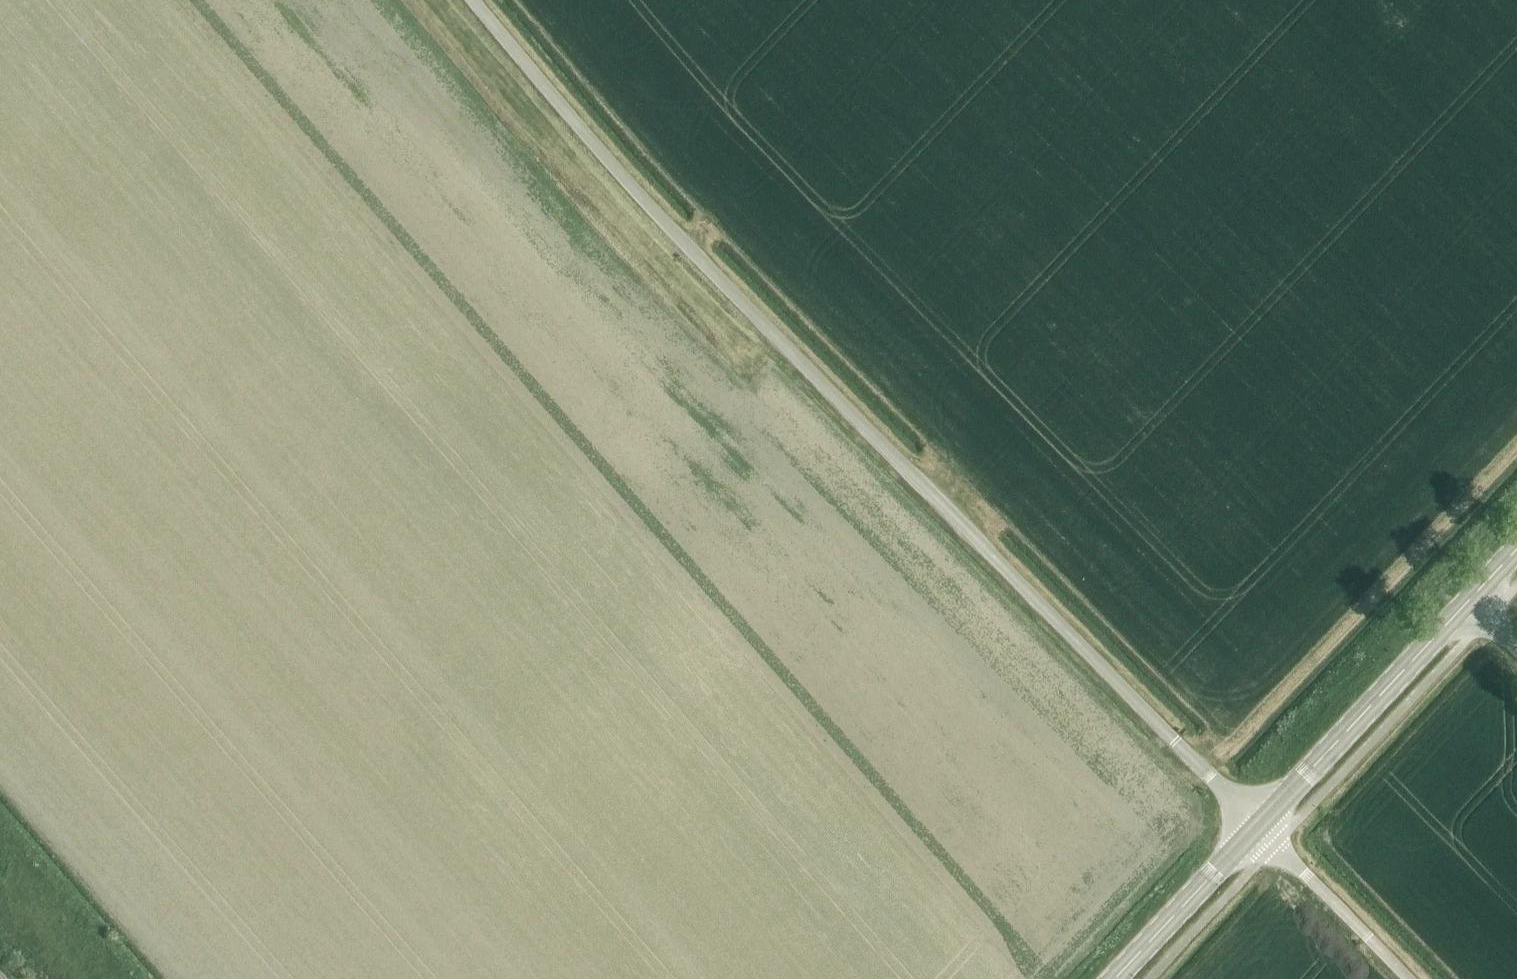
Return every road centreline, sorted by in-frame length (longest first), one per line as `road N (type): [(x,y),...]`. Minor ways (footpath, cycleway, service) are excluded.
road 1 (unclassified): [(1175,742),(688,248),(479,0)]
road 2 (secondary): [(1257,825),(1516,548)]
road 3 (unclassified): [(1257,825),(1408,978)]
road 4 (secondary): [(1116,978),(1257,825)]

